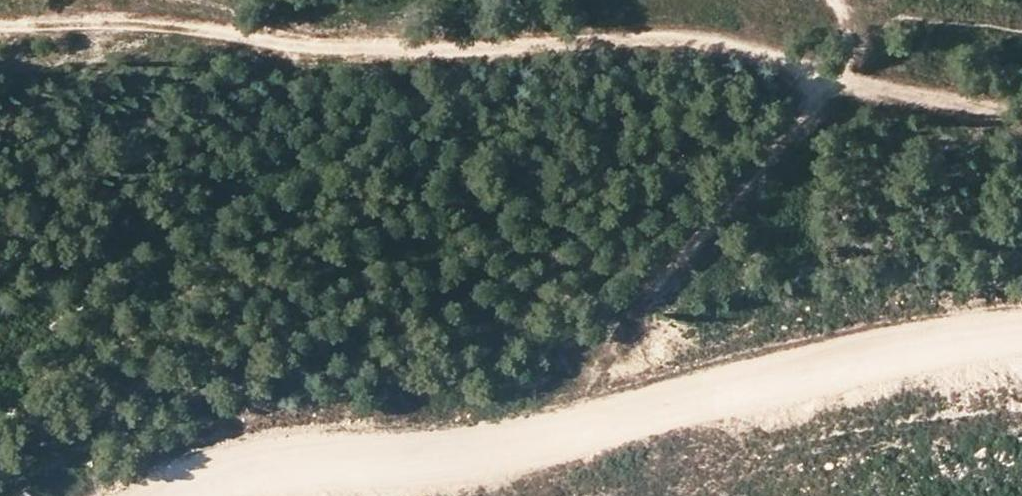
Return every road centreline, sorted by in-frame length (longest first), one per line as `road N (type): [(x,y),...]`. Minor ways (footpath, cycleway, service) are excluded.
road 1 (track): [(1021,127),(685,46),(330,47),(141,22),(0,22)]
road 2 (primary): [(338,495),(420,460),(988,338),(1021,340)]
road 3 (track): [(669,272),(836,80)]

